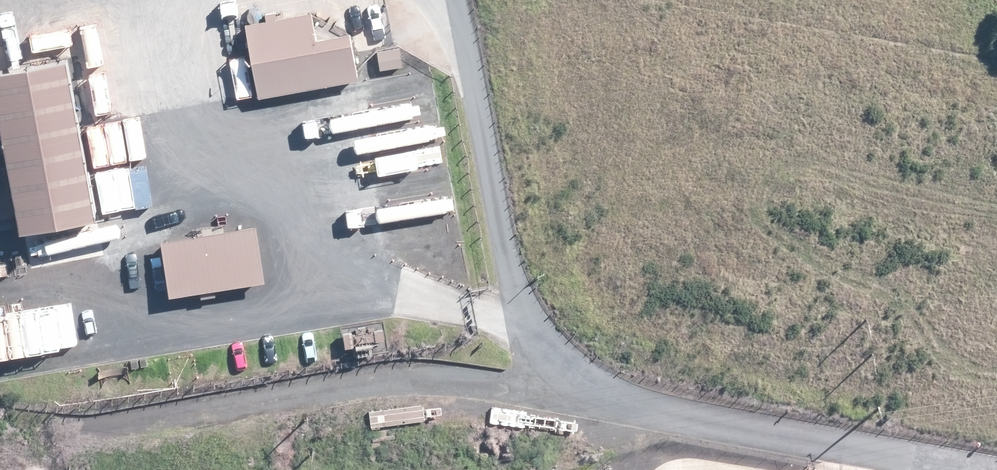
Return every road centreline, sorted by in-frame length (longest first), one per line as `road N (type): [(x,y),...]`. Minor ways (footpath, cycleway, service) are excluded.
road 1 (track): [(717,394),(531,326),(479,205),(441,0)]
road 2 (track): [(531,326),(388,390),(105,429)]
road 3 (unclassified): [(996,448),(717,394)]

